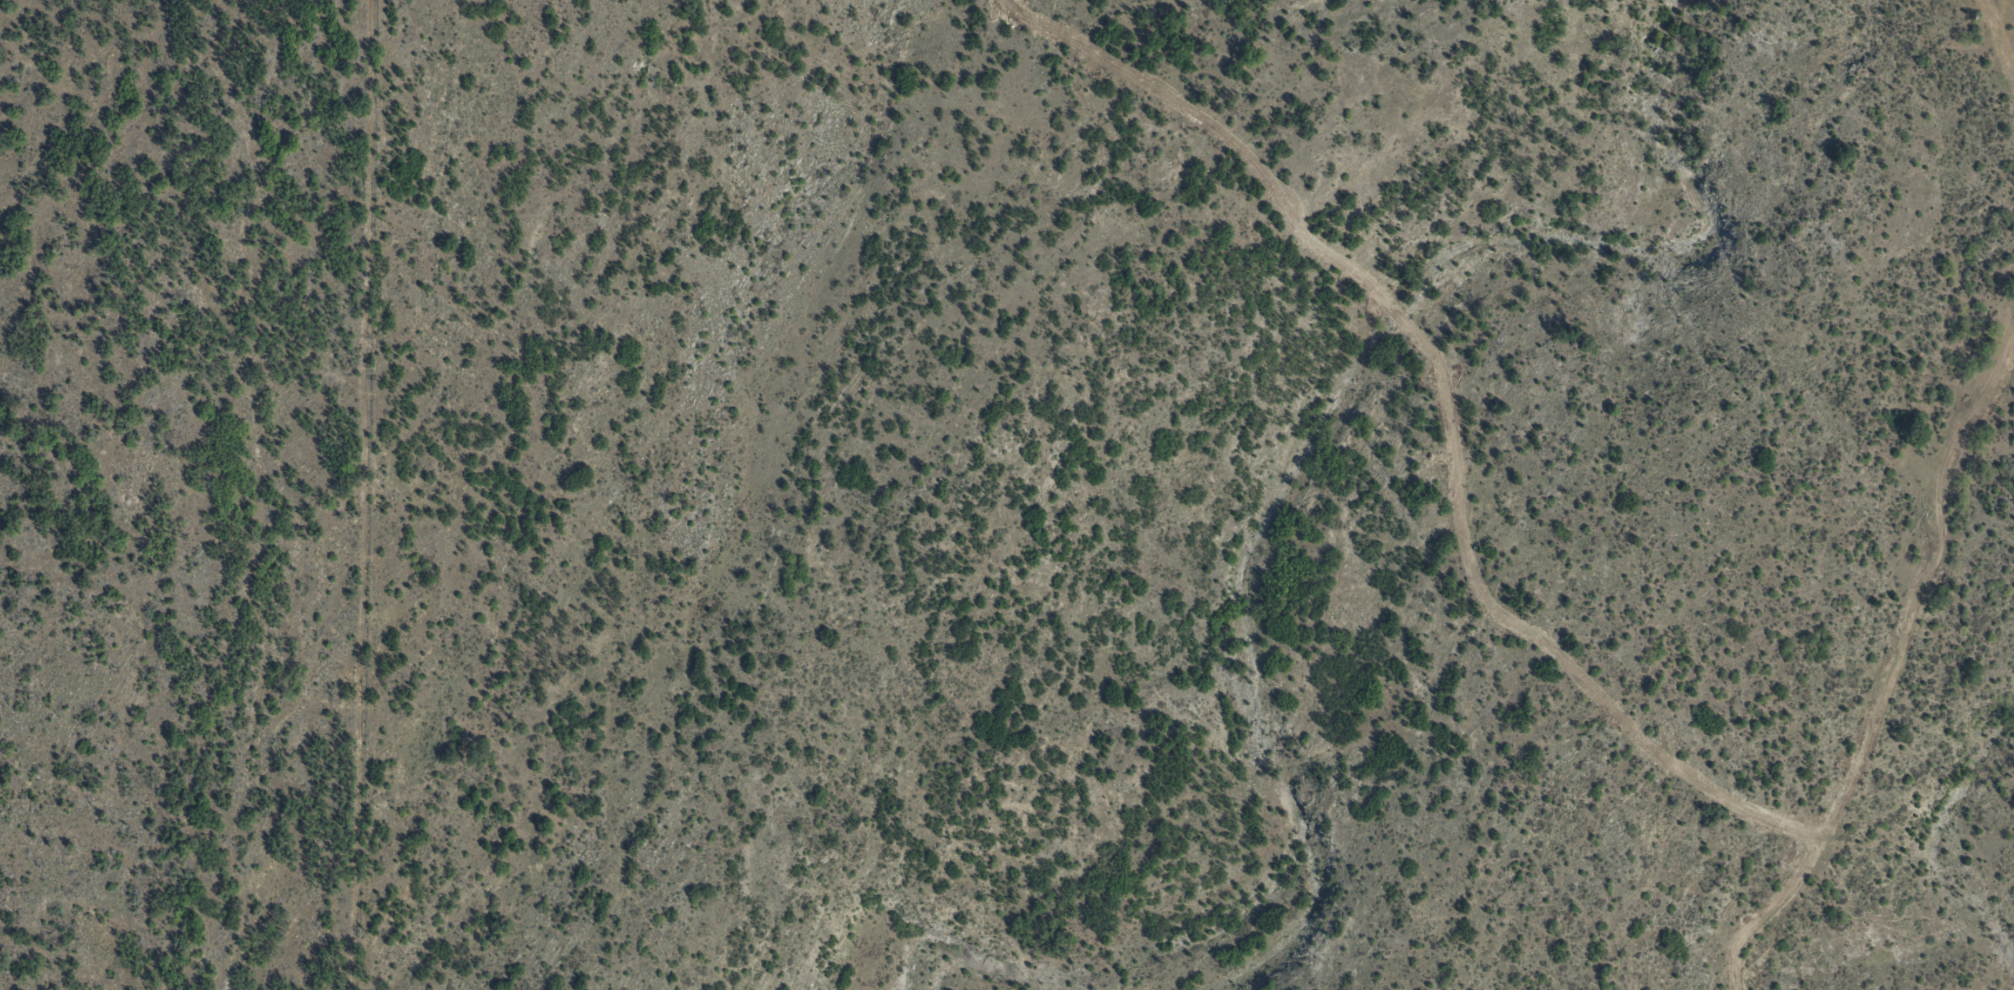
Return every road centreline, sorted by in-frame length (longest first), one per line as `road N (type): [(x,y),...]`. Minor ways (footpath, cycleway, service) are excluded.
road 1 (residential): [(1916,989),(1856,853),(1876,788),(1916,738),(1975,574),(1985,424),(2013,371)]

